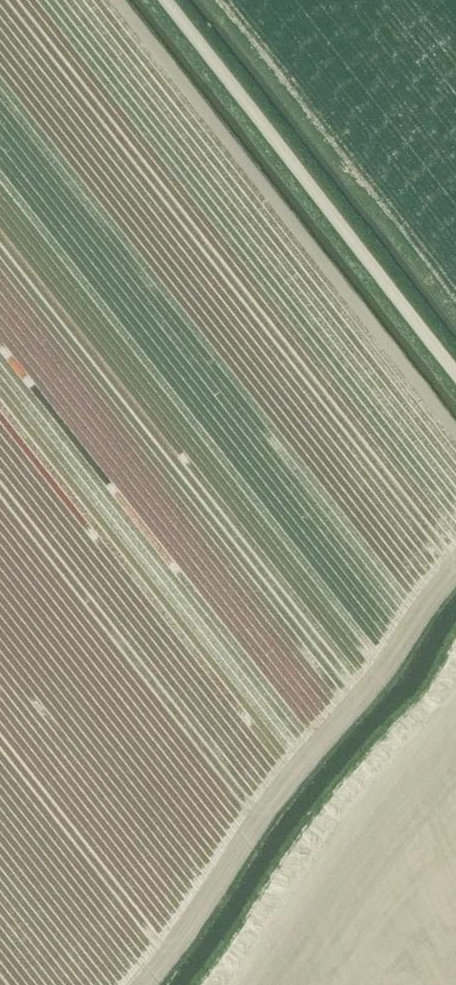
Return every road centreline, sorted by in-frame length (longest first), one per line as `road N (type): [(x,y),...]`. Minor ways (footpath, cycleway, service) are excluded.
road 1 (unclassified): [(455,377),(161,0)]

